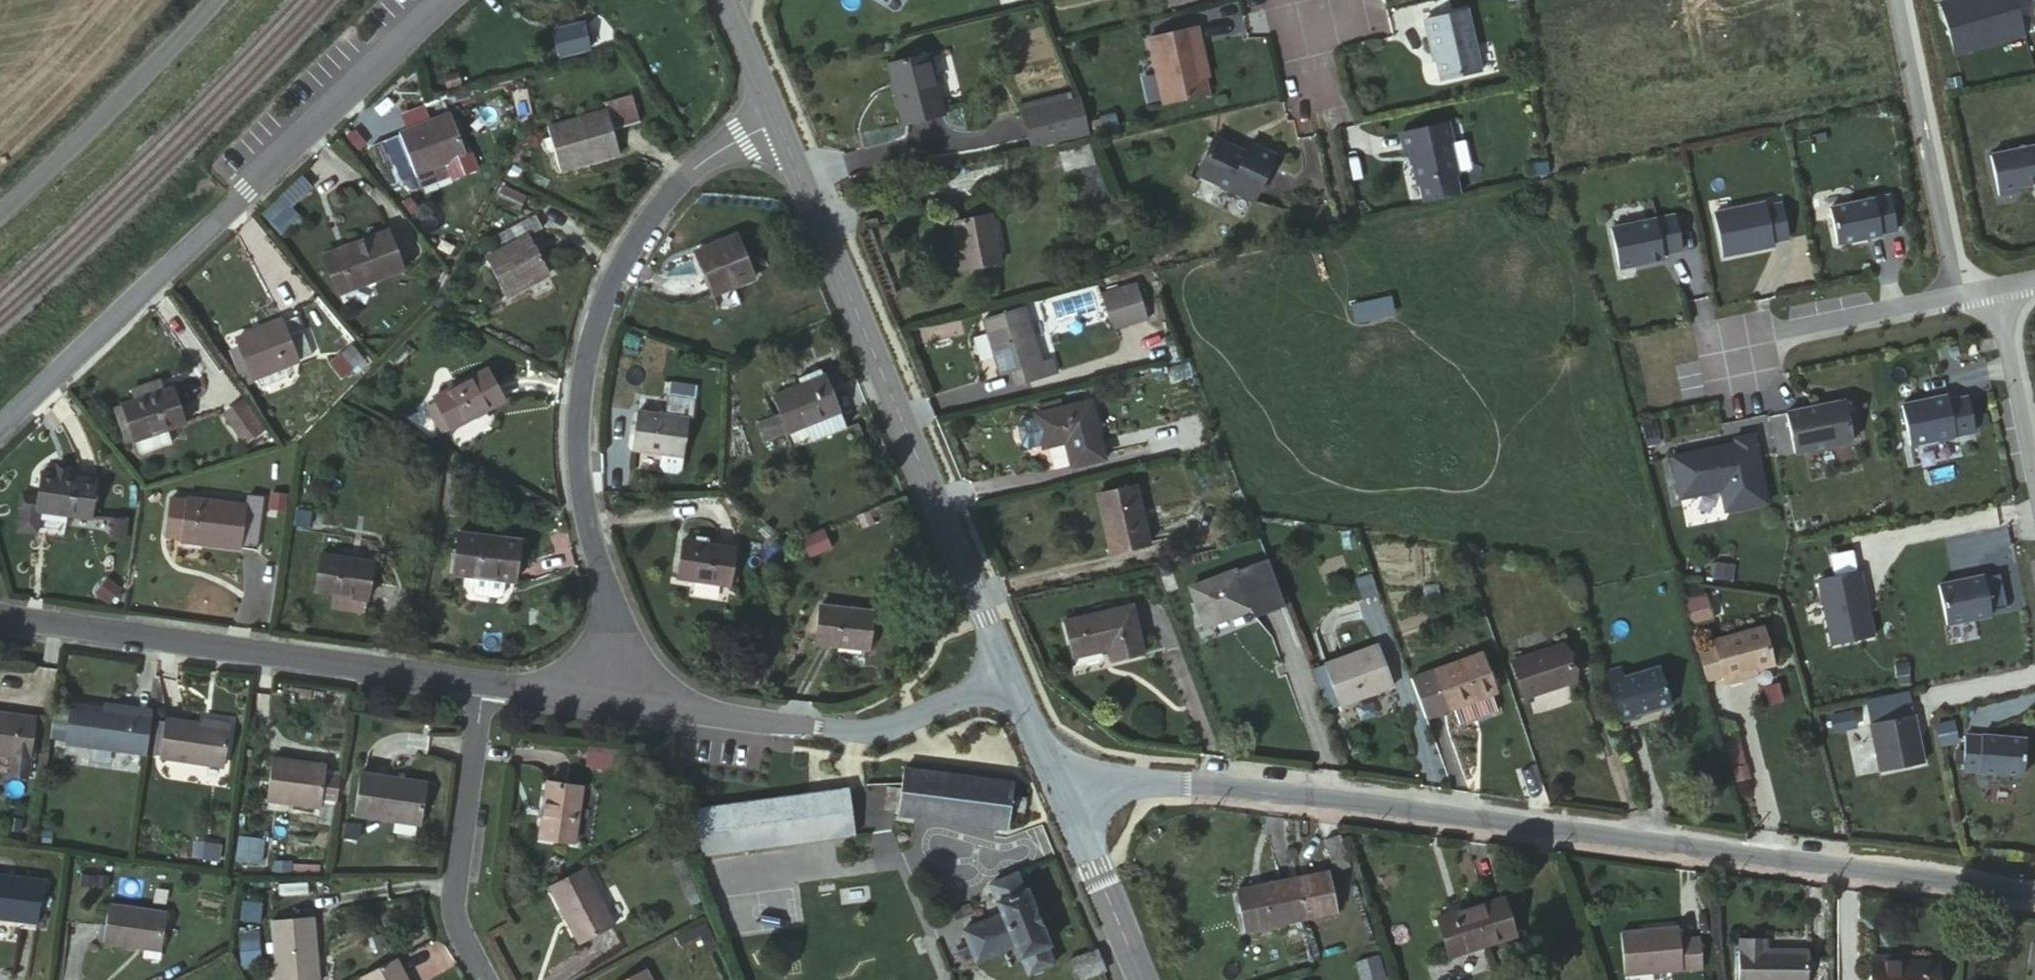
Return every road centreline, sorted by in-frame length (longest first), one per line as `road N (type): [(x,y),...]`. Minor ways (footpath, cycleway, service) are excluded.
road 1 (tertiary): [(1046,760),(2034,896)]
road 2 (tertiary): [(778,118),(1046,760)]
road 3 (residential): [(637,701),(588,543),(578,433),(595,307),(646,220),(778,118)]
road 4 (unclassified): [(0,430),(446,0)]
road 5 (residential): [(0,613),(475,679)]
road 6 (residential): [(637,701),(1046,760)]
road 7 (residential): [(1958,283),(2034,612)]
road 8 (residential): [(475,679),(452,904),(488,979)]
road 9 (unclassified): [(0,209),(220,0)]
road 10 (residential): [(1958,283),(1903,0)]
road 11 (residential): [(1722,347),(1958,283)]
road 12 (tertiary): [(1046,760),(1136,979)]
road 13 (residential): [(475,679),(637,701)]
road 14 (tertiary): [(729,0),(778,118)]

